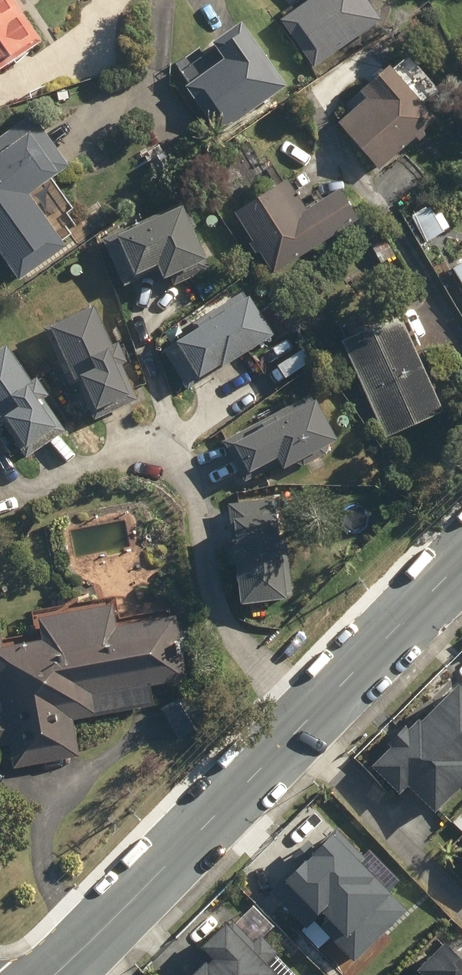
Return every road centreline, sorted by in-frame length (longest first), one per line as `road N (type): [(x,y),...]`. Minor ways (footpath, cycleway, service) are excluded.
road 1 (tertiary): [(55,974),(461,562)]

